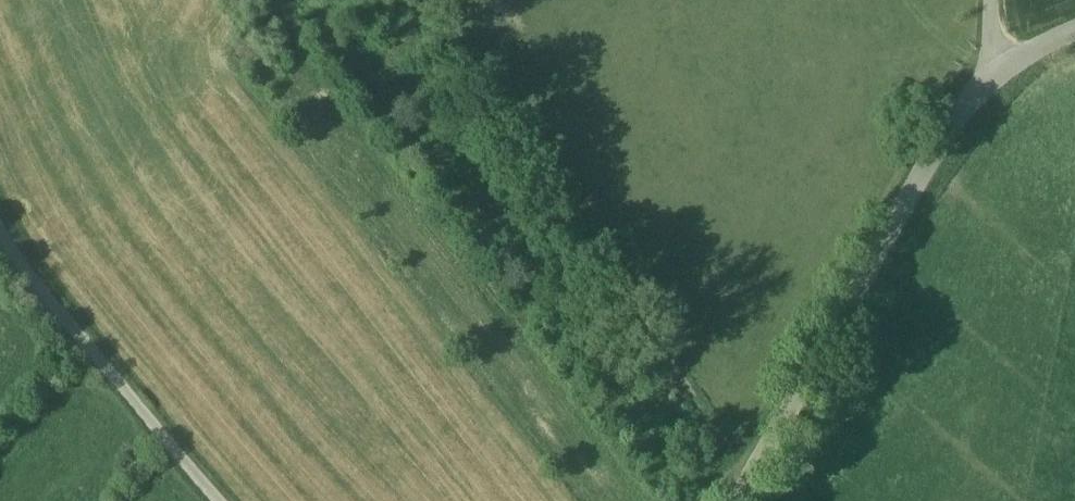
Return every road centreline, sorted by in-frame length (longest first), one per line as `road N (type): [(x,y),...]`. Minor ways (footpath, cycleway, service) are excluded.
road 1 (unclassified): [(1074,33),(997,74),(947,133),(739,500)]
road 2 (track): [(219,500),(39,285),(0,220)]

